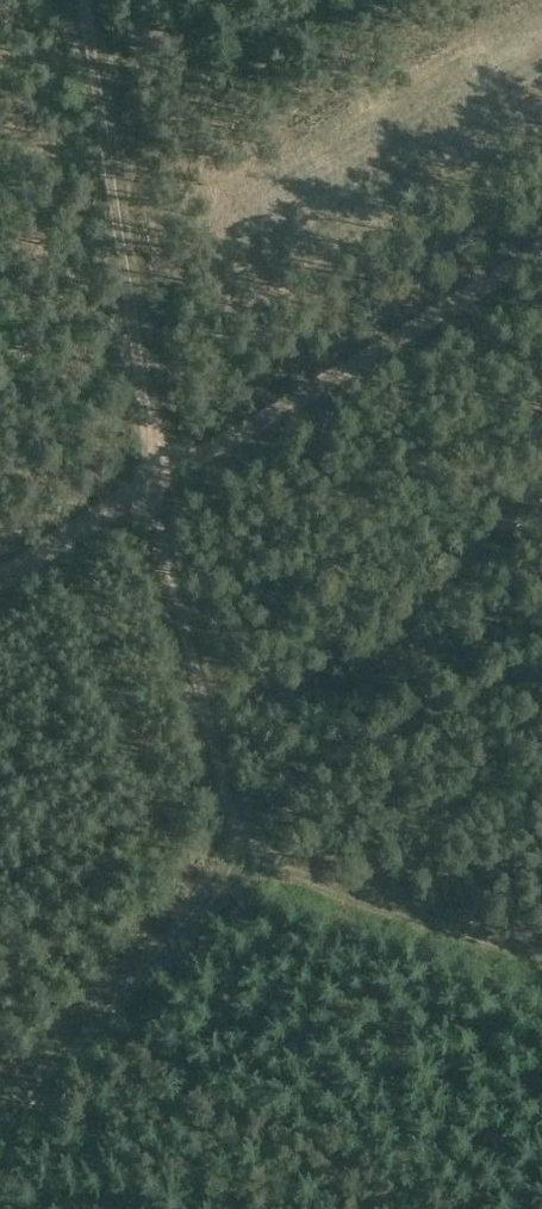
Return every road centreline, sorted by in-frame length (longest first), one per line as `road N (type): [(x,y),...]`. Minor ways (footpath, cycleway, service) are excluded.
road 1 (track): [(89,0),(150,485)]
road 2 (track): [(150,485),(541,250)]
road 3 (track): [(150,485),(243,855)]
road 4 (track): [(0,1132),(243,855)]
road 5 (track): [(243,855),(541,959)]
road 6 (track): [(0,578),(150,485)]

